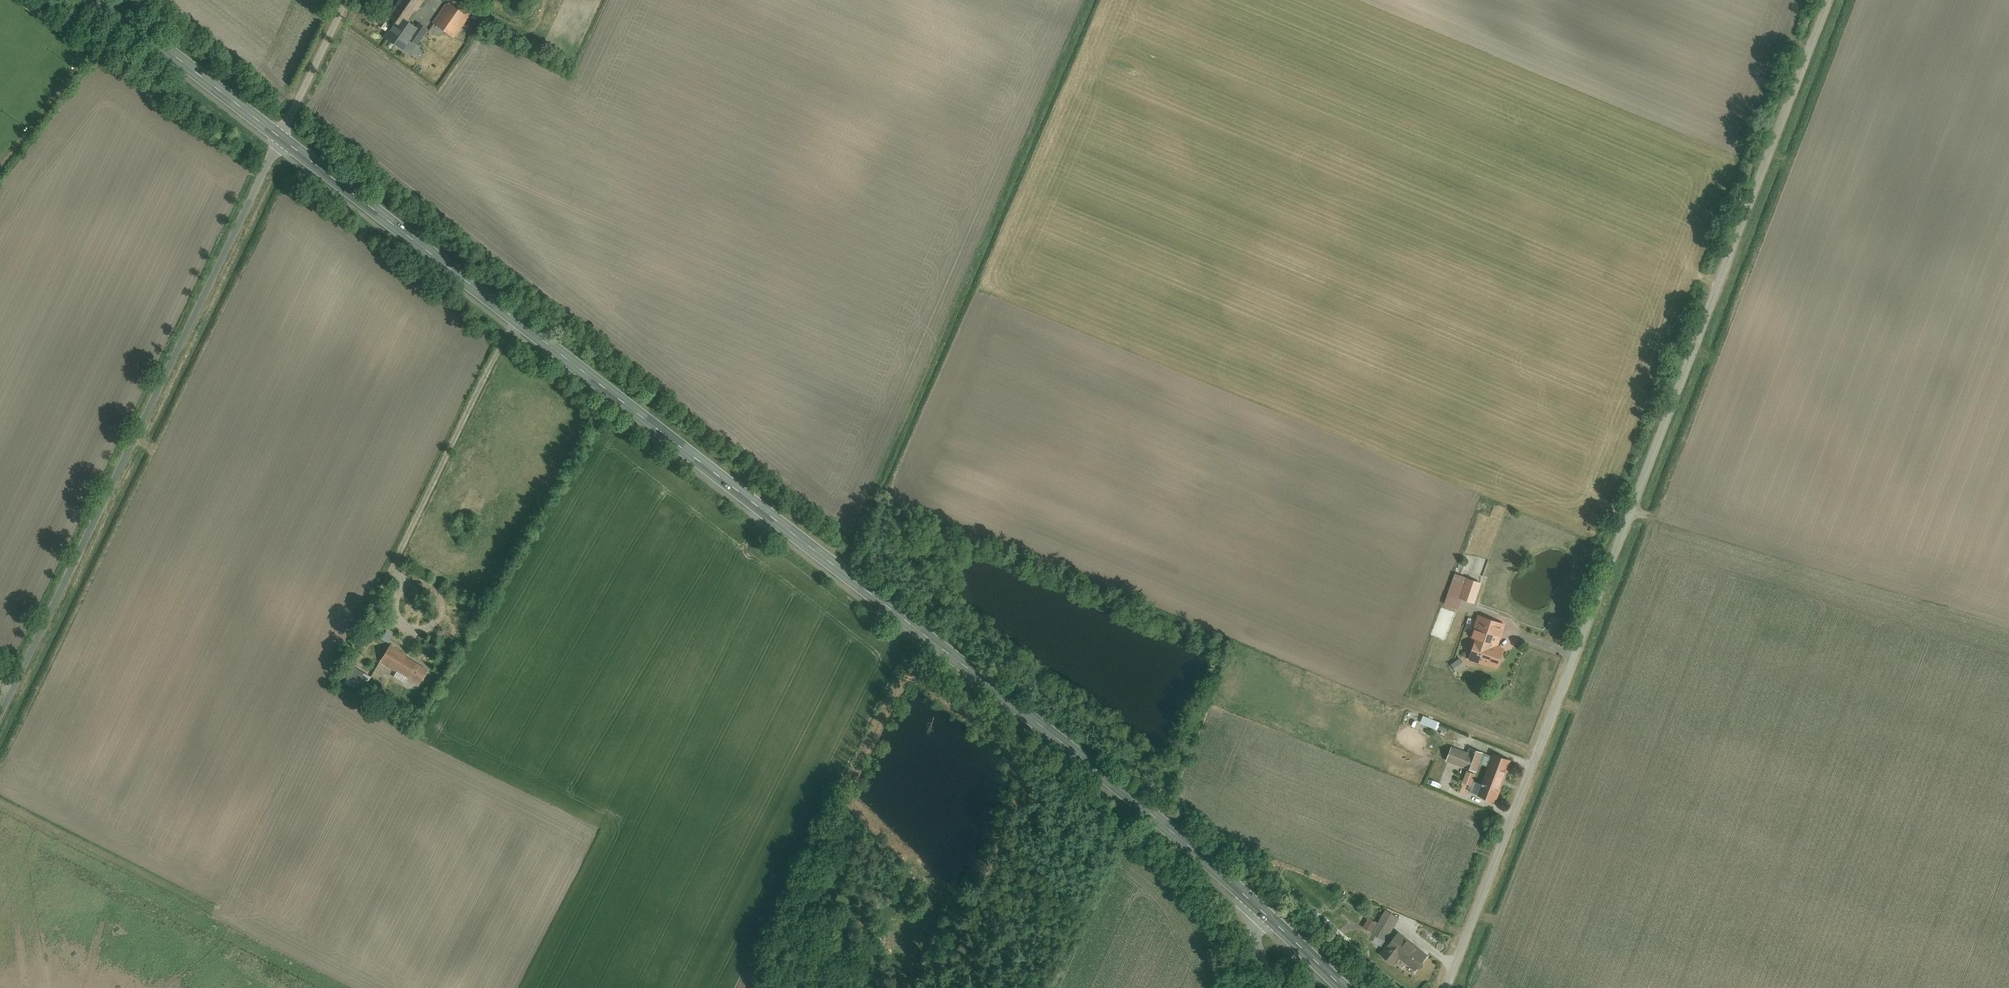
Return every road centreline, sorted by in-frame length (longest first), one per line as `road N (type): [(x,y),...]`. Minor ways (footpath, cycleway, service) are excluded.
road 1 (primary): [(1265,912),(1118,785),(282,138)]
road 2 (unclassified): [(1442,987),(1832,0)]
road 3 (unclassified): [(0,713),(282,138)]
road 4 (primary): [(282,138),(104,0)]
road 5 (unclassified): [(282,138),(350,0)]

